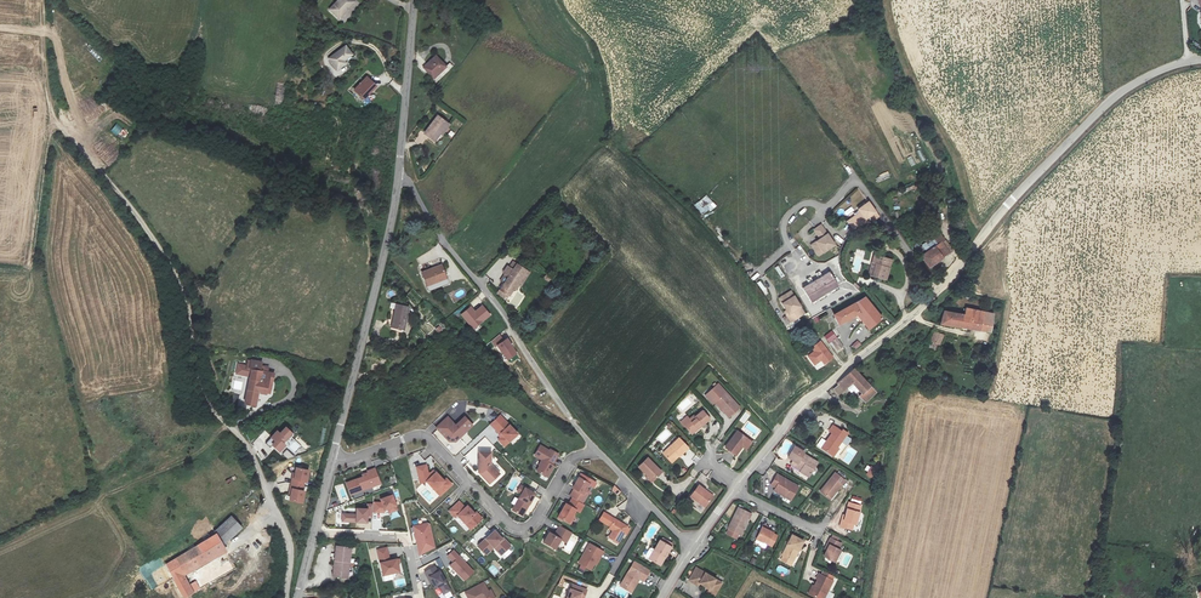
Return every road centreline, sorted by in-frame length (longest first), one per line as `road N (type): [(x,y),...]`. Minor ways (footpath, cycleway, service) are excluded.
road 1 (unclassified): [(285,597),(288,536),(249,447),(202,391),(174,275),(120,194),(58,124)]
road 2 (residential): [(332,459),(426,436),(520,528),(537,519),(571,458),(596,450)]
road 3 (unclassified): [(596,450),(399,177)]
road 4 (unclassified): [(1200,60),(1159,71),(1106,104),(961,265)]
road 5 (residential): [(961,265),(904,322),(792,412),(739,483)]
road 6 (unclassified): [(332,459),(399,177)]
road 7 (unclassified): [(399,177),(414,0)]
road 8 (residential): [(313,534),(404,539),(418,597)]
road 9 (track): [(58,124),(45,75),(42,0)]

